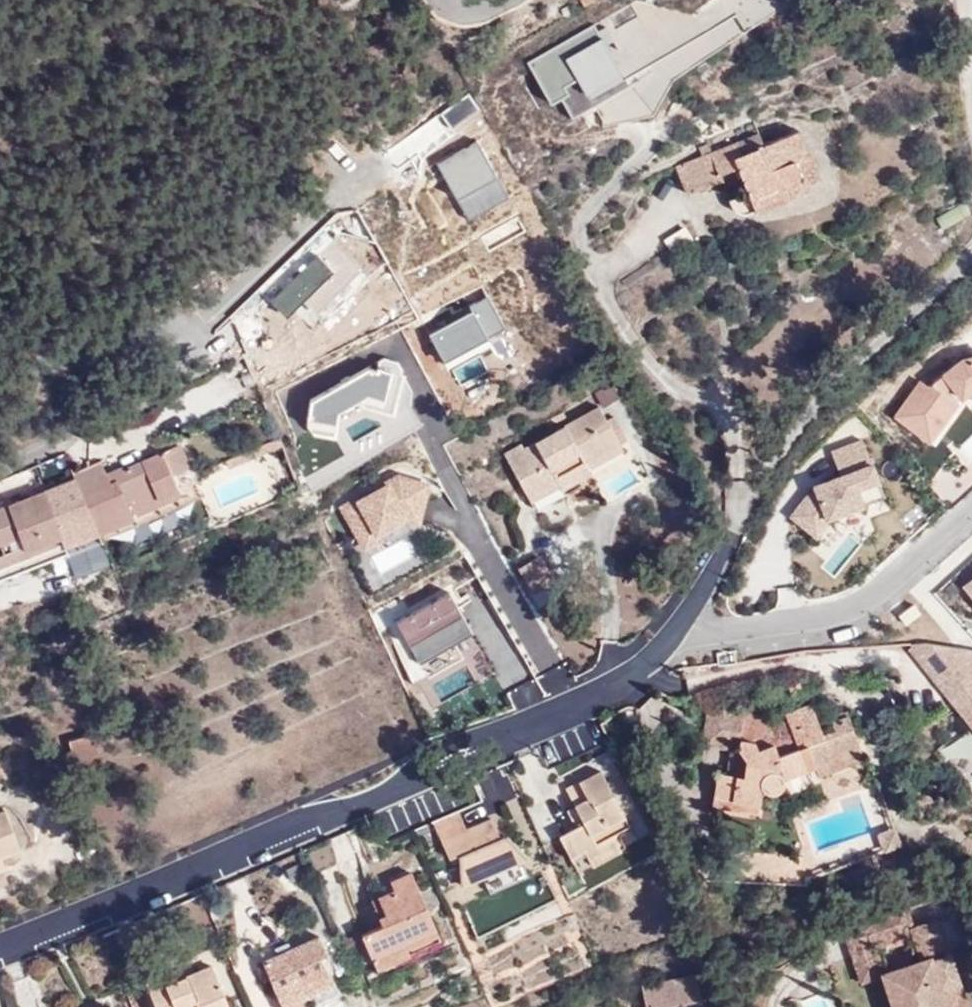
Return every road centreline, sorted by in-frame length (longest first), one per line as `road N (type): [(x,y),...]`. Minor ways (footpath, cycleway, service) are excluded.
road 1 (residential): [(736,529),(676,631),(606,686),(370,795),(0,942)]
road 2 (residential): [(736,529),(736,443),(727,411),(710,393),(670,380),(600,288),(613,255),(711,195)]
road 3 (residential): [(971,251),(926,310),(797,424),(736,529)]
road 4 (residential): [(192,339),(369,164)]
road 5 (residential): [(192,339),(188,374),(0,465)]
road 6 (residential): [(0,371),(180,327),(192,339)]

